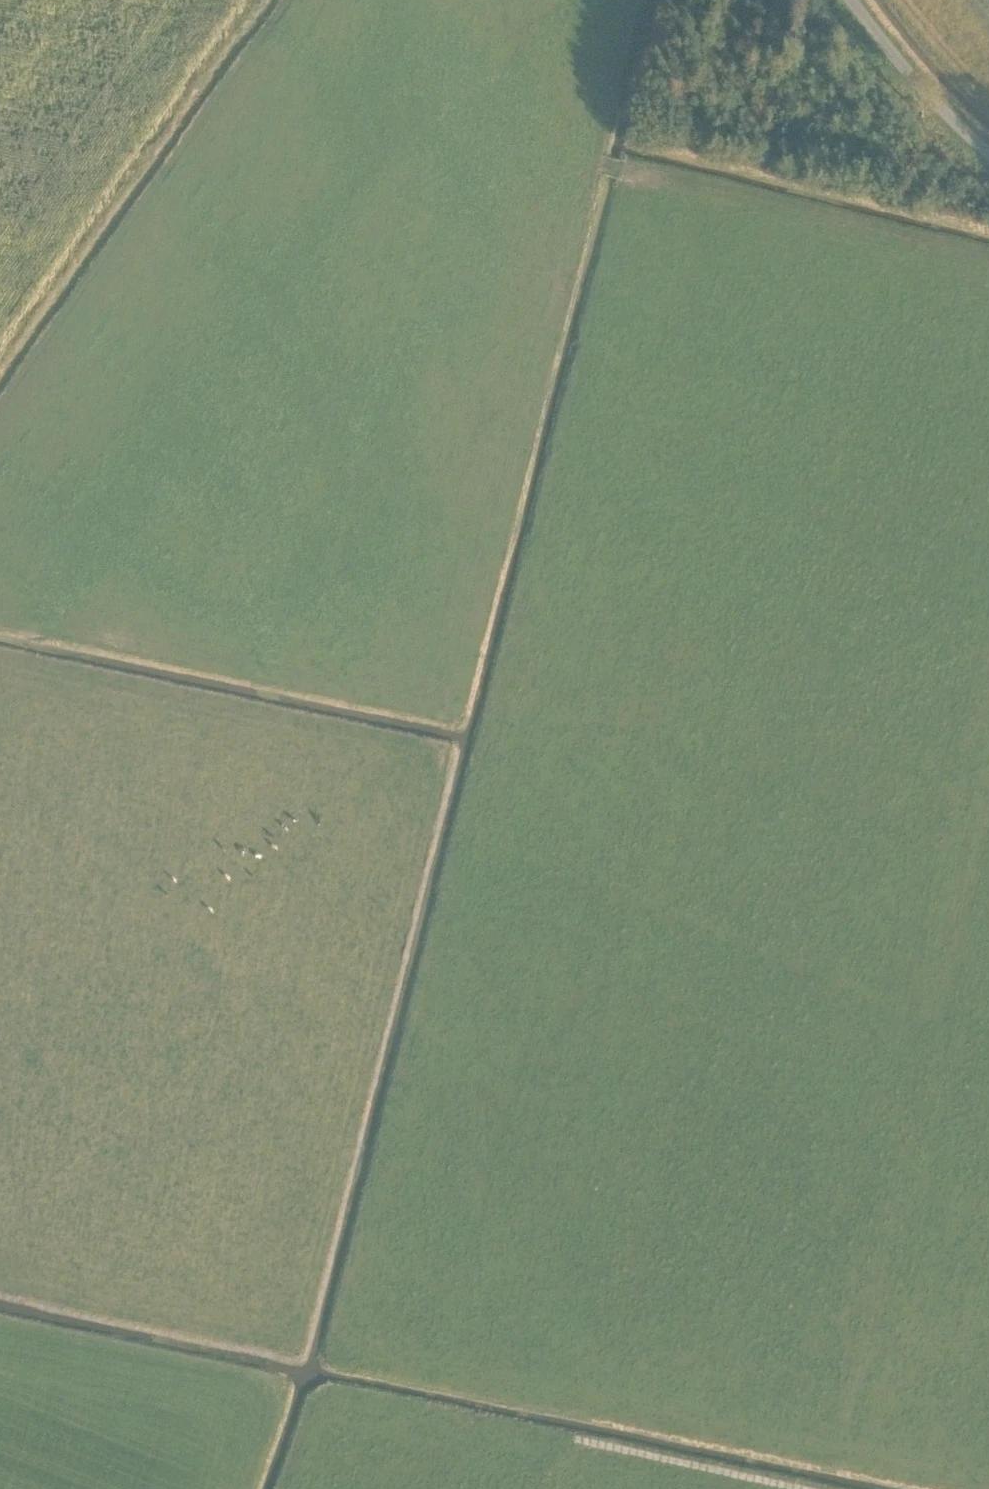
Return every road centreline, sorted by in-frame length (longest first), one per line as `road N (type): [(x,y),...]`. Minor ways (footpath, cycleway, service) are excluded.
road 1 (unclassified): [(988,154),(925,93),(849,0)]

